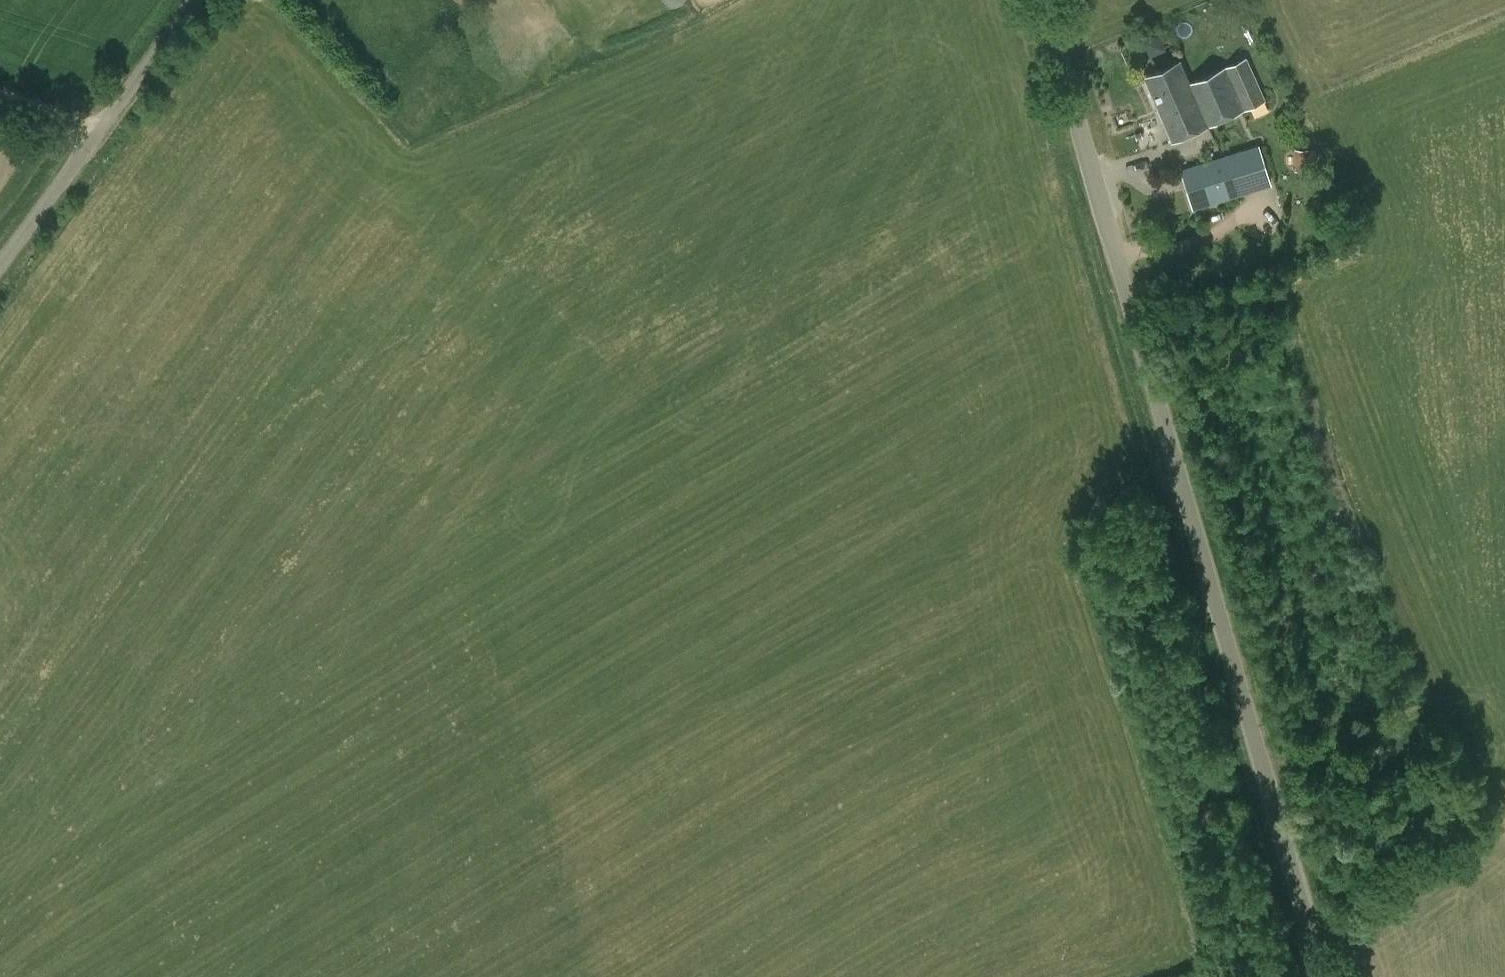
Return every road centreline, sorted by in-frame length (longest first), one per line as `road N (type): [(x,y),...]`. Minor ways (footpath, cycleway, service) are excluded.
road 1 (unclassified): [(1321,976),(1042,0)]
road 2 (unclassified): [(0,266),(194,0)]

